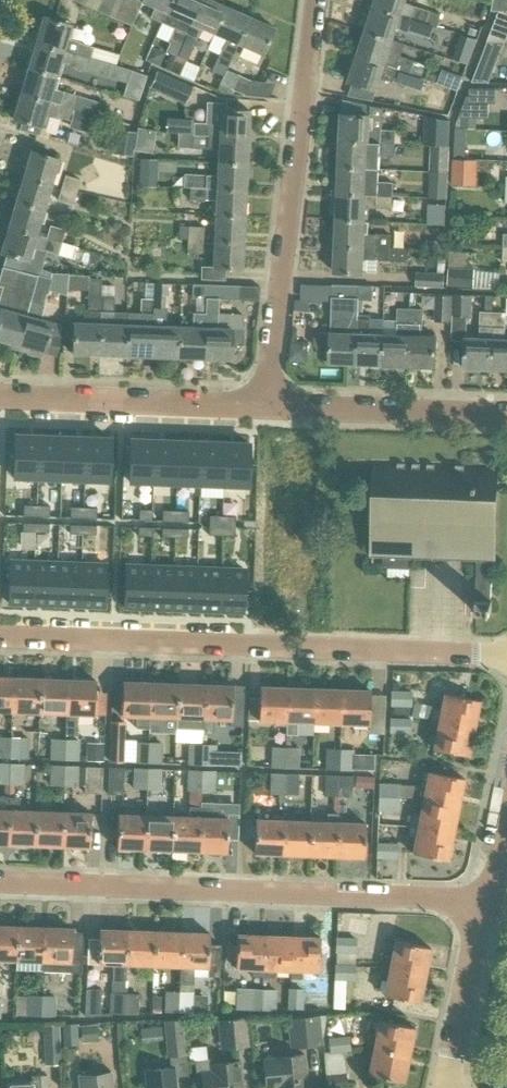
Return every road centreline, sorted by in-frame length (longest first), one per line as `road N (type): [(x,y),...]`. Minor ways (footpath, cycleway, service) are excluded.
road 1 (residential): [(506,656),(0,633)]
road 2 (residential): [(482,899),(0,880)]
road 3 (residential): [(264,408),(314,0)]
road 4 (residential): [(264,408),(0,398)]
road 5 (residential): [(506,416),(264,408)]
road 6 (residential): [(447,1087),(482,899)]

